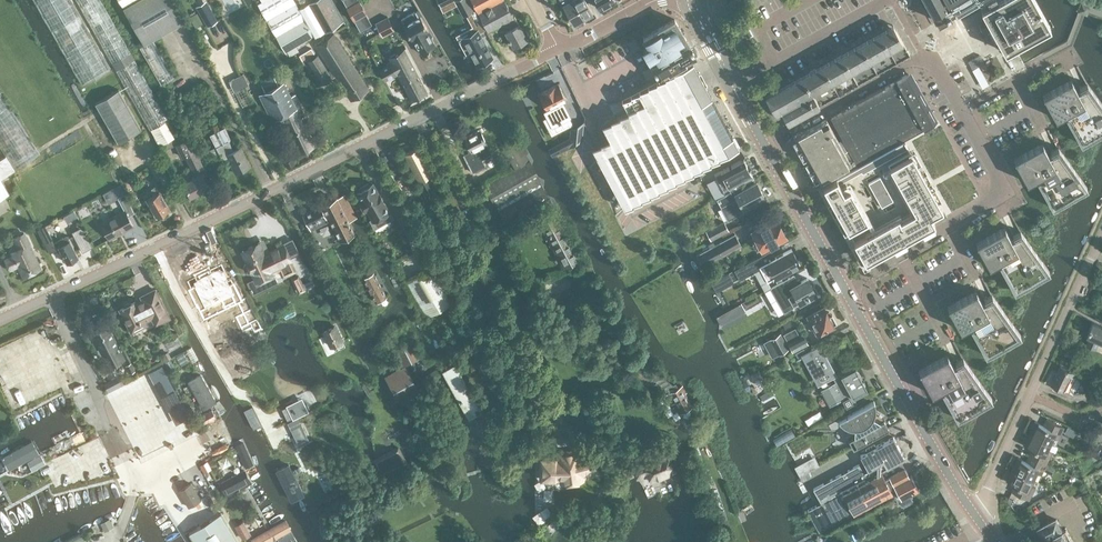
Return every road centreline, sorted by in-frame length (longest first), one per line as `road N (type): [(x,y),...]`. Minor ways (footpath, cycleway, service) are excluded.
road 1 (unclassified): [(0,319),(559,48)]
road 2 (unclassified): [(762,142),(924,57),(963,110),(999,175),(994,204),(846,284)]
road 3 (residential): [(977,515),(1101,233)]
road 4 (secondary): [(977,515),(846,284)]
road 5 (secondary): [(846,284),(762,142)]
road 6 (secondary): [(762,142),(689,0)]

